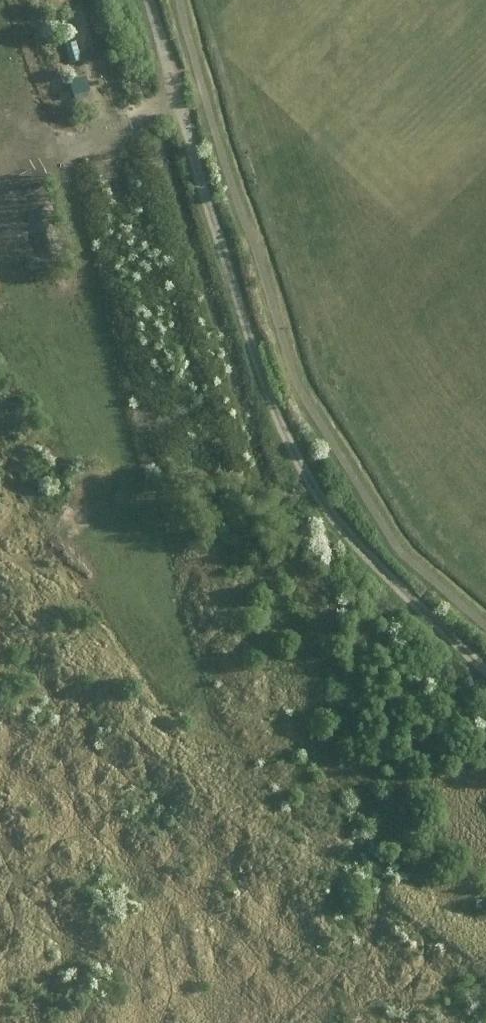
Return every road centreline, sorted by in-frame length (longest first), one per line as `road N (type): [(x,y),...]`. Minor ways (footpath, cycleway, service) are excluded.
road 1 (track): [(144,0),(263,361),(329,515),(485,671)]

